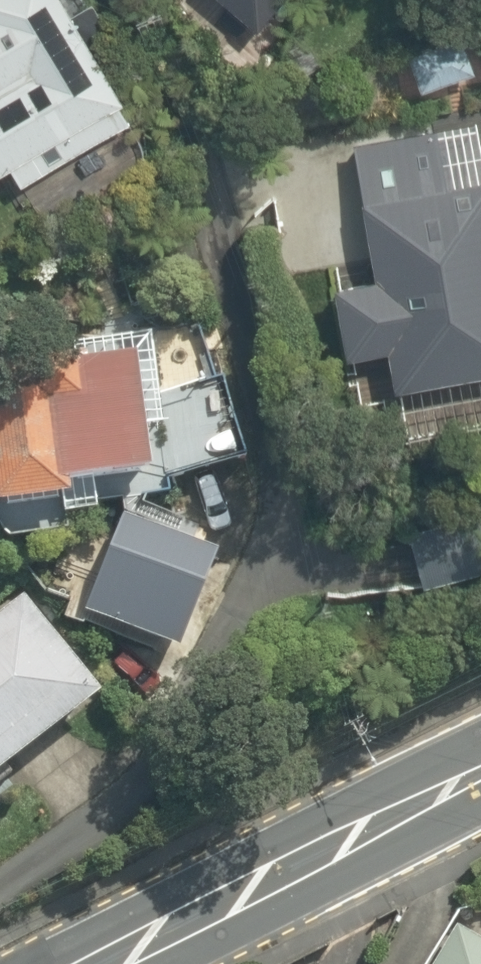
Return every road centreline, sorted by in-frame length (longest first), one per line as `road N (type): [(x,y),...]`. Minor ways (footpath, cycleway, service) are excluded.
road 1 (residential): [(0,894),(208,726),(267,599),(296,454),(240,308),(97,0)]
road 2 (secondary): [(96,963),(480,772)]

